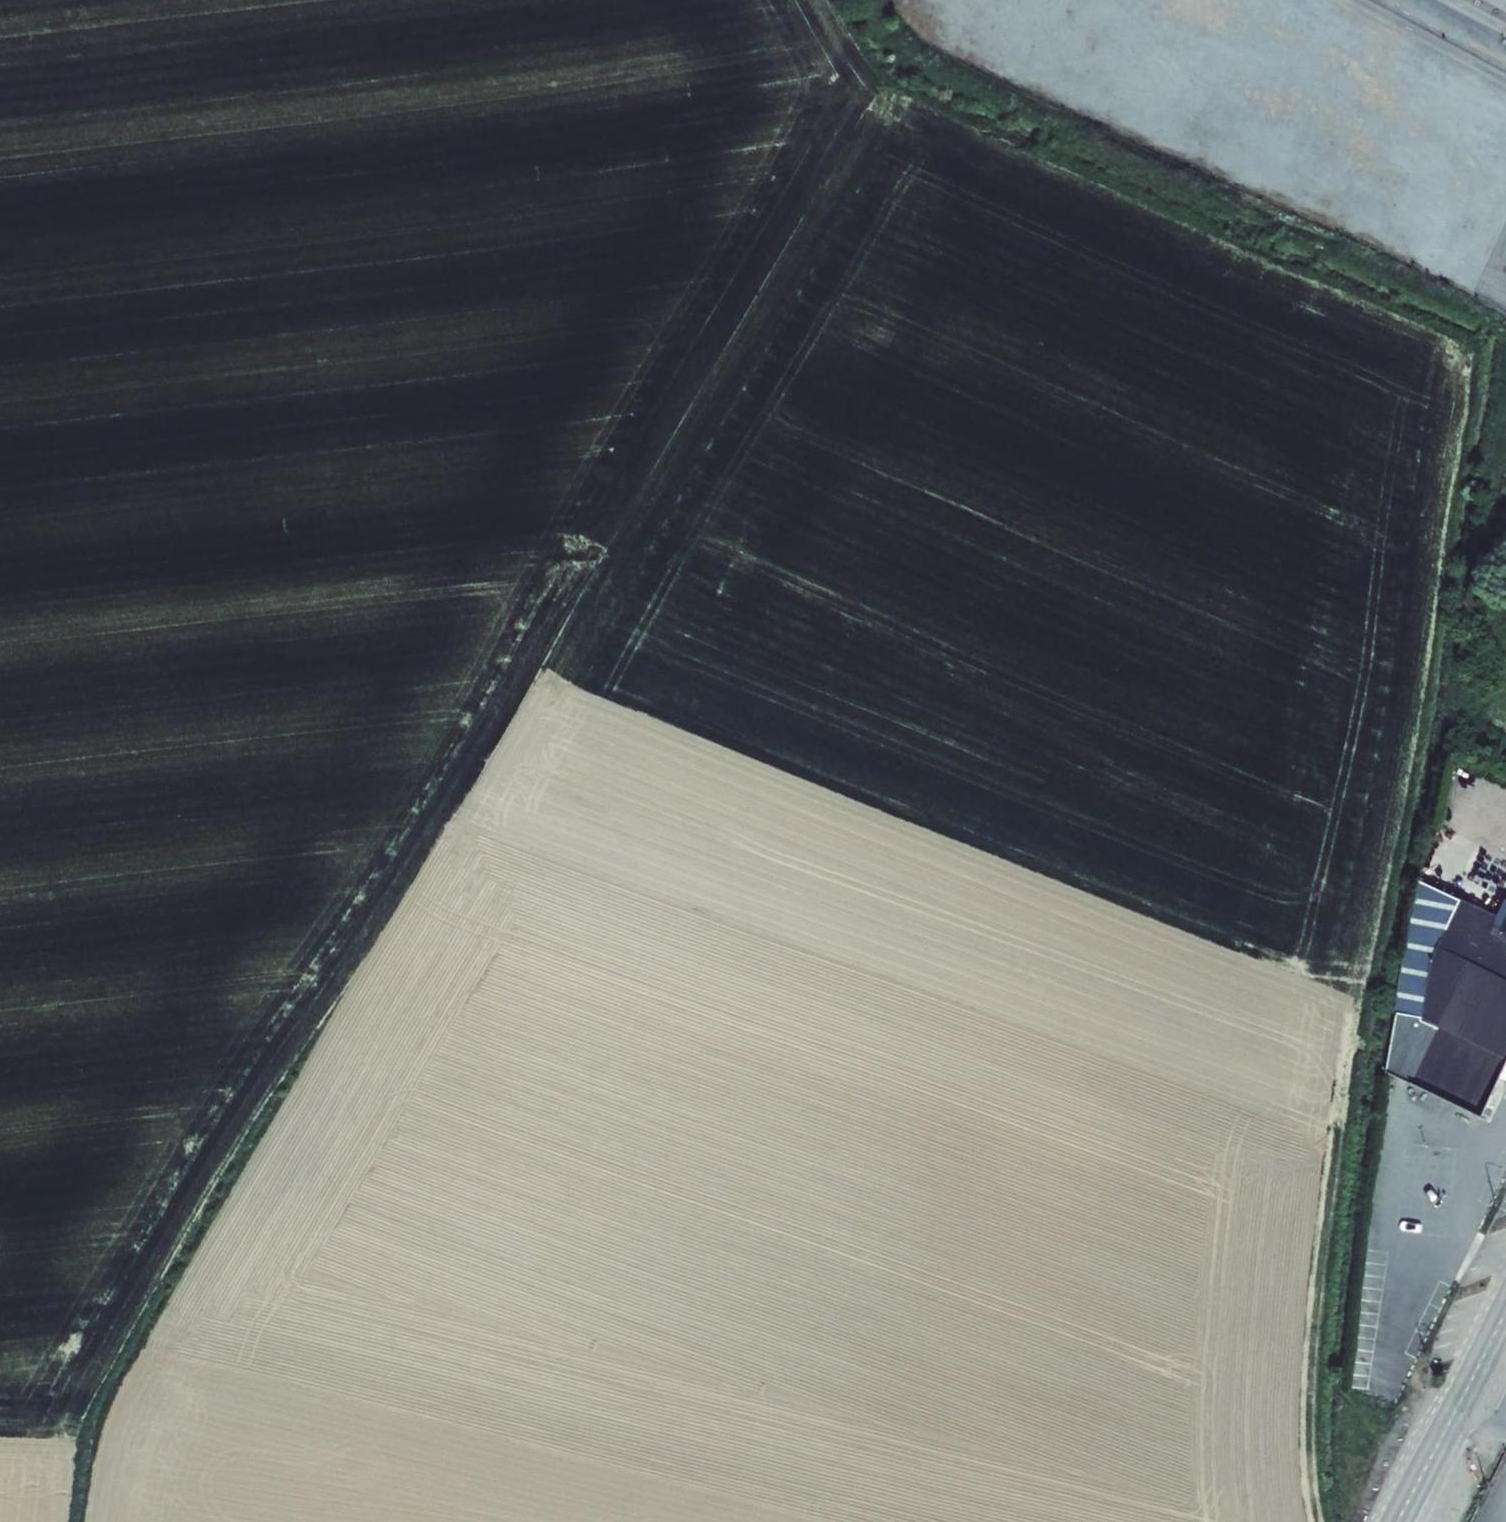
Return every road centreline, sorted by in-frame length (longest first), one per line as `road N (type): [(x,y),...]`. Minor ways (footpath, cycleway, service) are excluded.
road 1 (primary): [(1398,1521),(1505,1315)]

